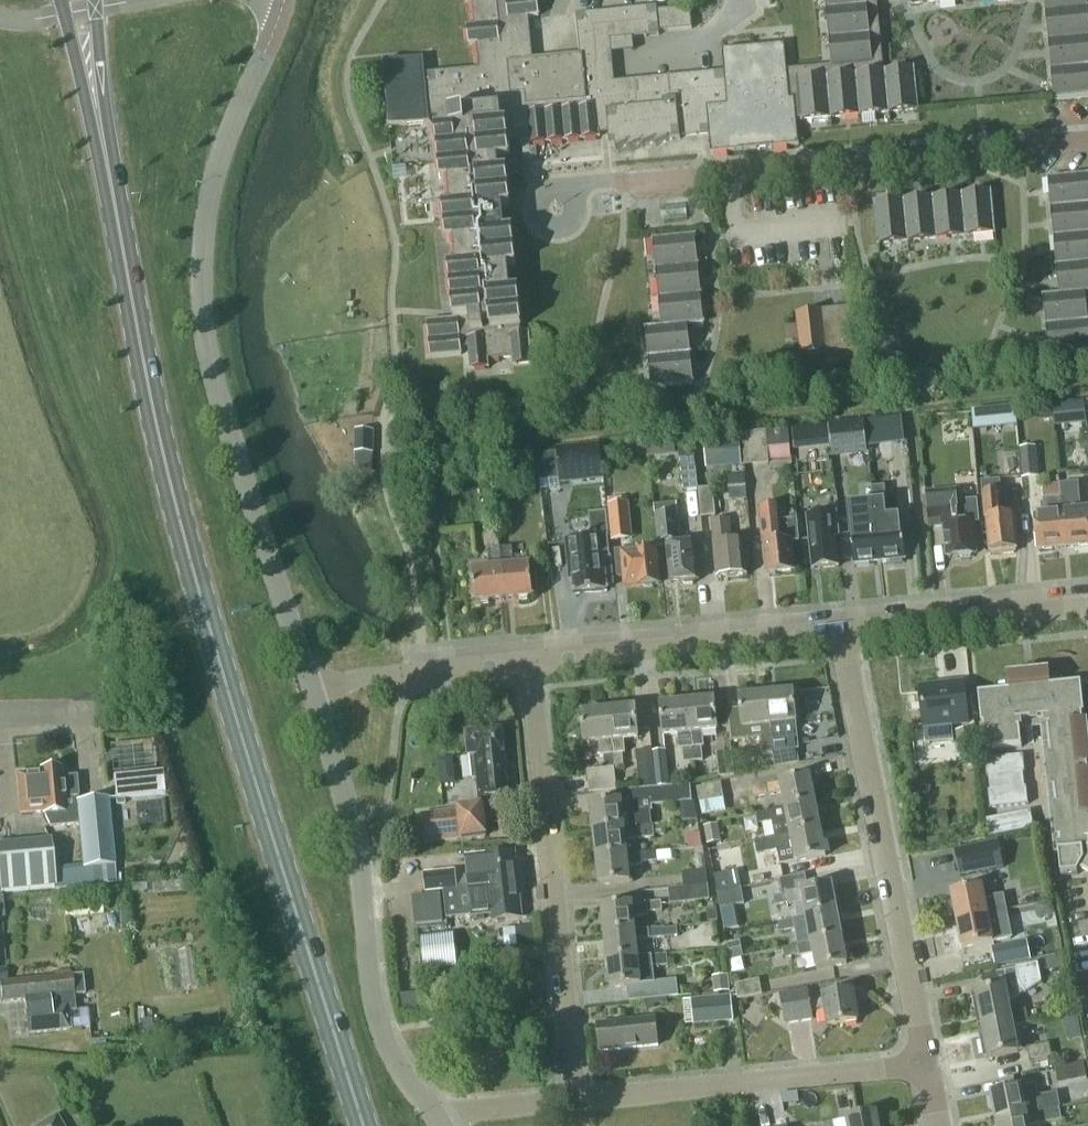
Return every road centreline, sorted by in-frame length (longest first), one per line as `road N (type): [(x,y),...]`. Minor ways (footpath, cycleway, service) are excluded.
road 1 (primary): [(363,1125),(174,499),(104,146)]
road 2 (unclassified): [(311,691),(217,386),(202,309),(204,233),(217,169),(284,0)]
road 3 (residential): [(571,194),(590,184),(1087,140)]
road 4 (unclassified): [(436,1118),(392,1056),(377,1015),(361,855),(311,691)]
road 5 (residential): [(925,1064),(841,630)]
road 6 (residential): [(573,1099),(529,661)]
road 7 (residential): [(573,1099),(925,1064)]
road 8 (unclassified): [(529,661),(841,630)]
road 9 (unclassified): [(841,630),(1087,604)]
road 10 (unclassified): [(311,691),(375,676),(529,661)]
road 11 (primary): [(65,13),(104,146)]
road 12 (residential): [(436,1118),(573,1099)]
road 13 (primary): [(104,146),(95,8)]

